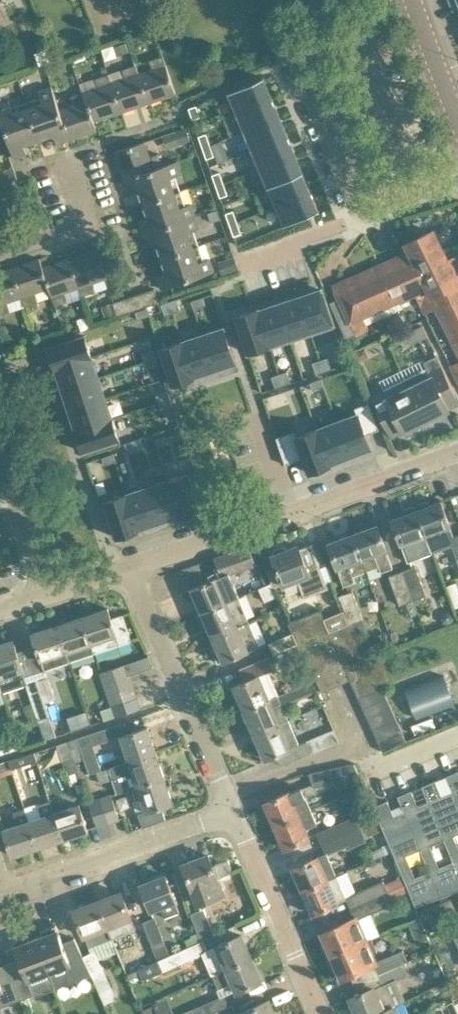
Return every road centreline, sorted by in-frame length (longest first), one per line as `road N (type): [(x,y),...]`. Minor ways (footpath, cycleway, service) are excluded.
road 1 (residential): [(128,567),(457,448)]
road 2 (residential): [(233,813),(128,567)]
road 3 (residential): [(338,0),(283,29),(360,212)]
road 4 (residential): [(0,889),(233,813)]
road 5 (residential): [(320,1013),(233,813)]
road 6 (residential): [(49,593),(0,450)]
road 7 (unclassified): [(457,118),(414,0)]

